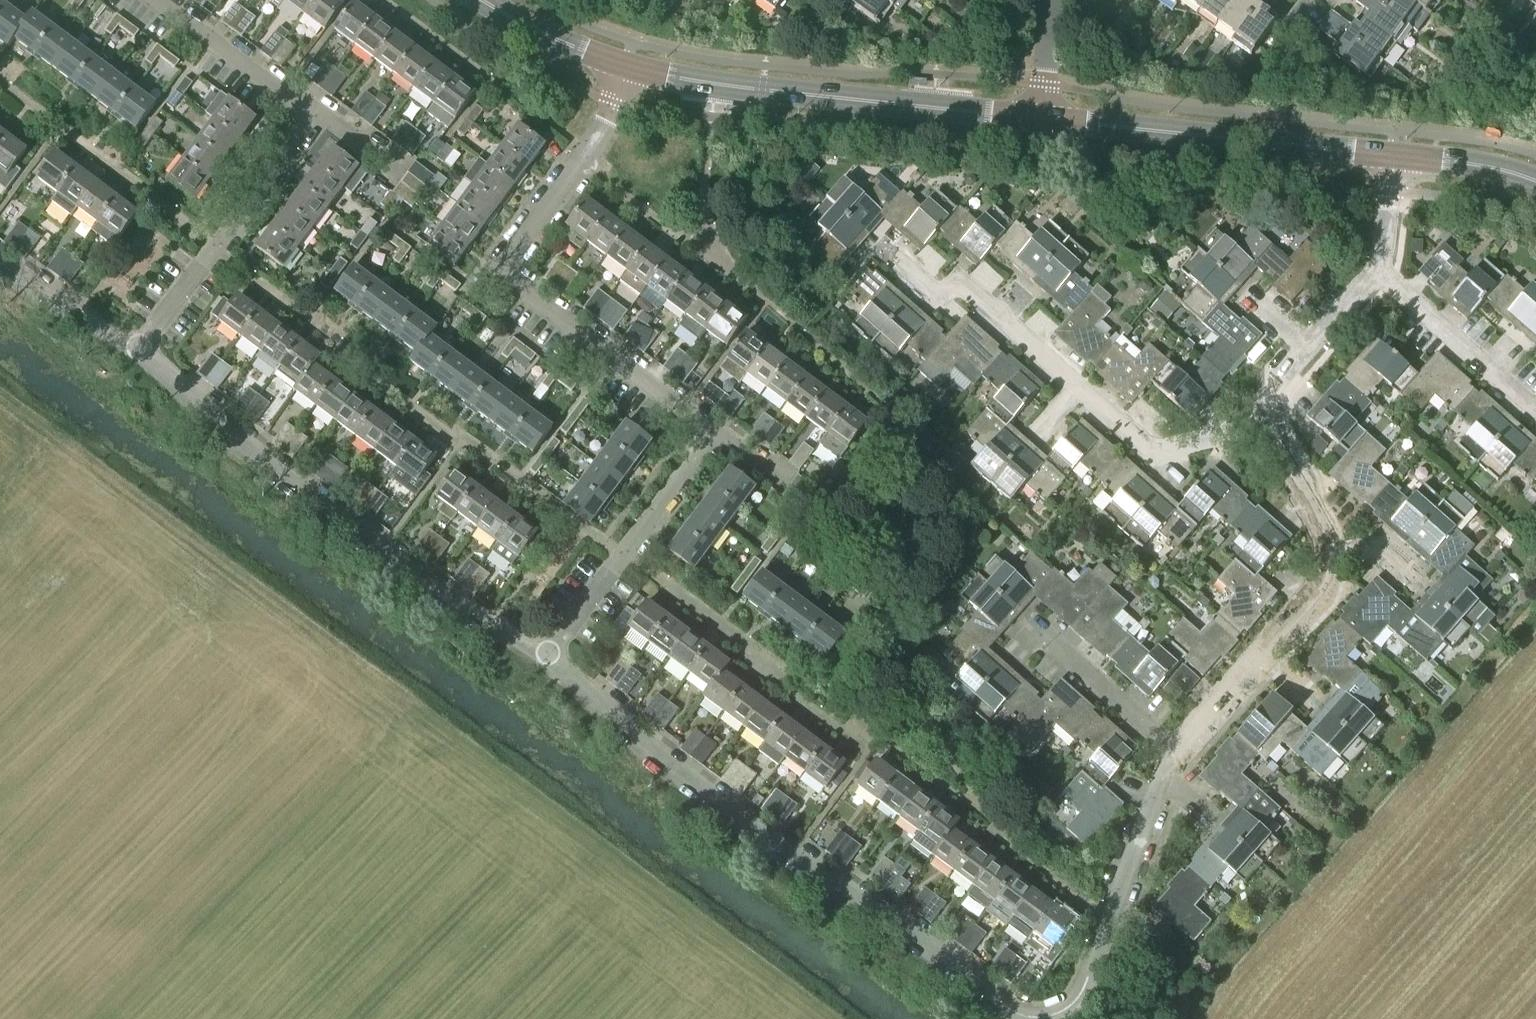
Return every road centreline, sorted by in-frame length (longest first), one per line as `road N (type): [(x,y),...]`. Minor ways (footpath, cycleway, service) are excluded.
road 1 (residential): [(554,656),(713,434),(513,285),(509,271),(615,105),(626,67)]
road 2 (residential): [(554,656),(626,727),(1021,1018)]
road 3 (residential): [(146,349),(264,464),(494,634),(554,656)]
road 4 (residential): [(146,349),(312,116),(156,0)]
road 5 (residential): [(1276,431),(1150,453),(967,290),(939,294),(883,247)]
road 6 (tertiary): [(1041,119),(626,67)]
road 7 (residential): [(1174,751),(1311,601),(1324,575),(1319,526),(1276,431)]
road 8 (tertiary): [(1393,159),(1041,119)]
road 9 (residential): [(1069,1018),(1081,1007),(1174,751)]
road 10 (residential): [(1535,410),(1377,267)]
road 11 (residential): [(1276,431),(1285,371),(1377,267)]
road 12 (residential): [(1174,751),(1054,647),(1035,646)]
road 13 (residential): [(0,277),(36,306),(146,349)]
road 14 (tertiary): [(626,67),(542,37),(480,0)]
road 15 (tertiary): [(1535,184),(1483,167),(1393,159)]

